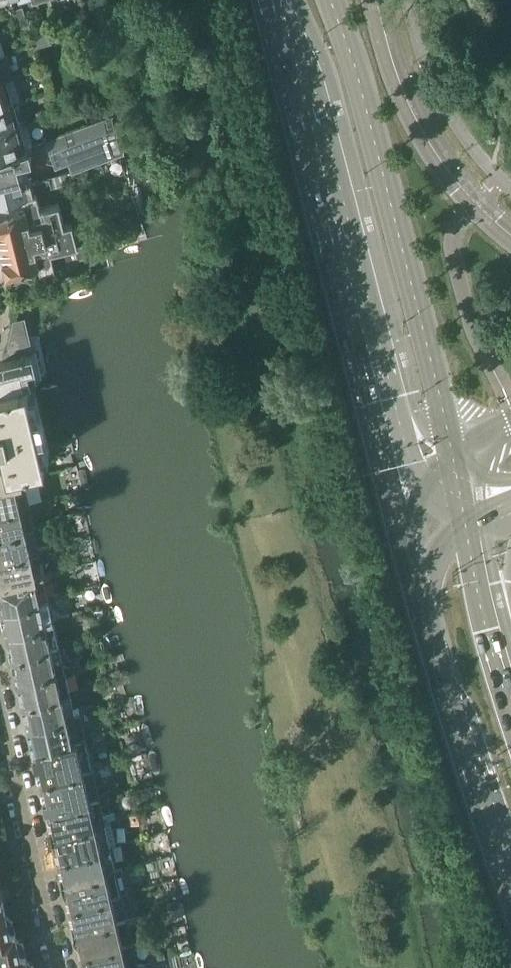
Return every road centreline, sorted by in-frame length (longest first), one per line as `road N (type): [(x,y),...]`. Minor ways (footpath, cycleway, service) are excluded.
road 1 (primary): [(266,0),(405,546)]
road 2 (primary): [(461,503),(333,0)]
road 3 (primary): [(405,546),(510,888)]
road 4 (residential): [(58,967),(0,715)]
road 5 (primary): [(510,708),(469,545)]

